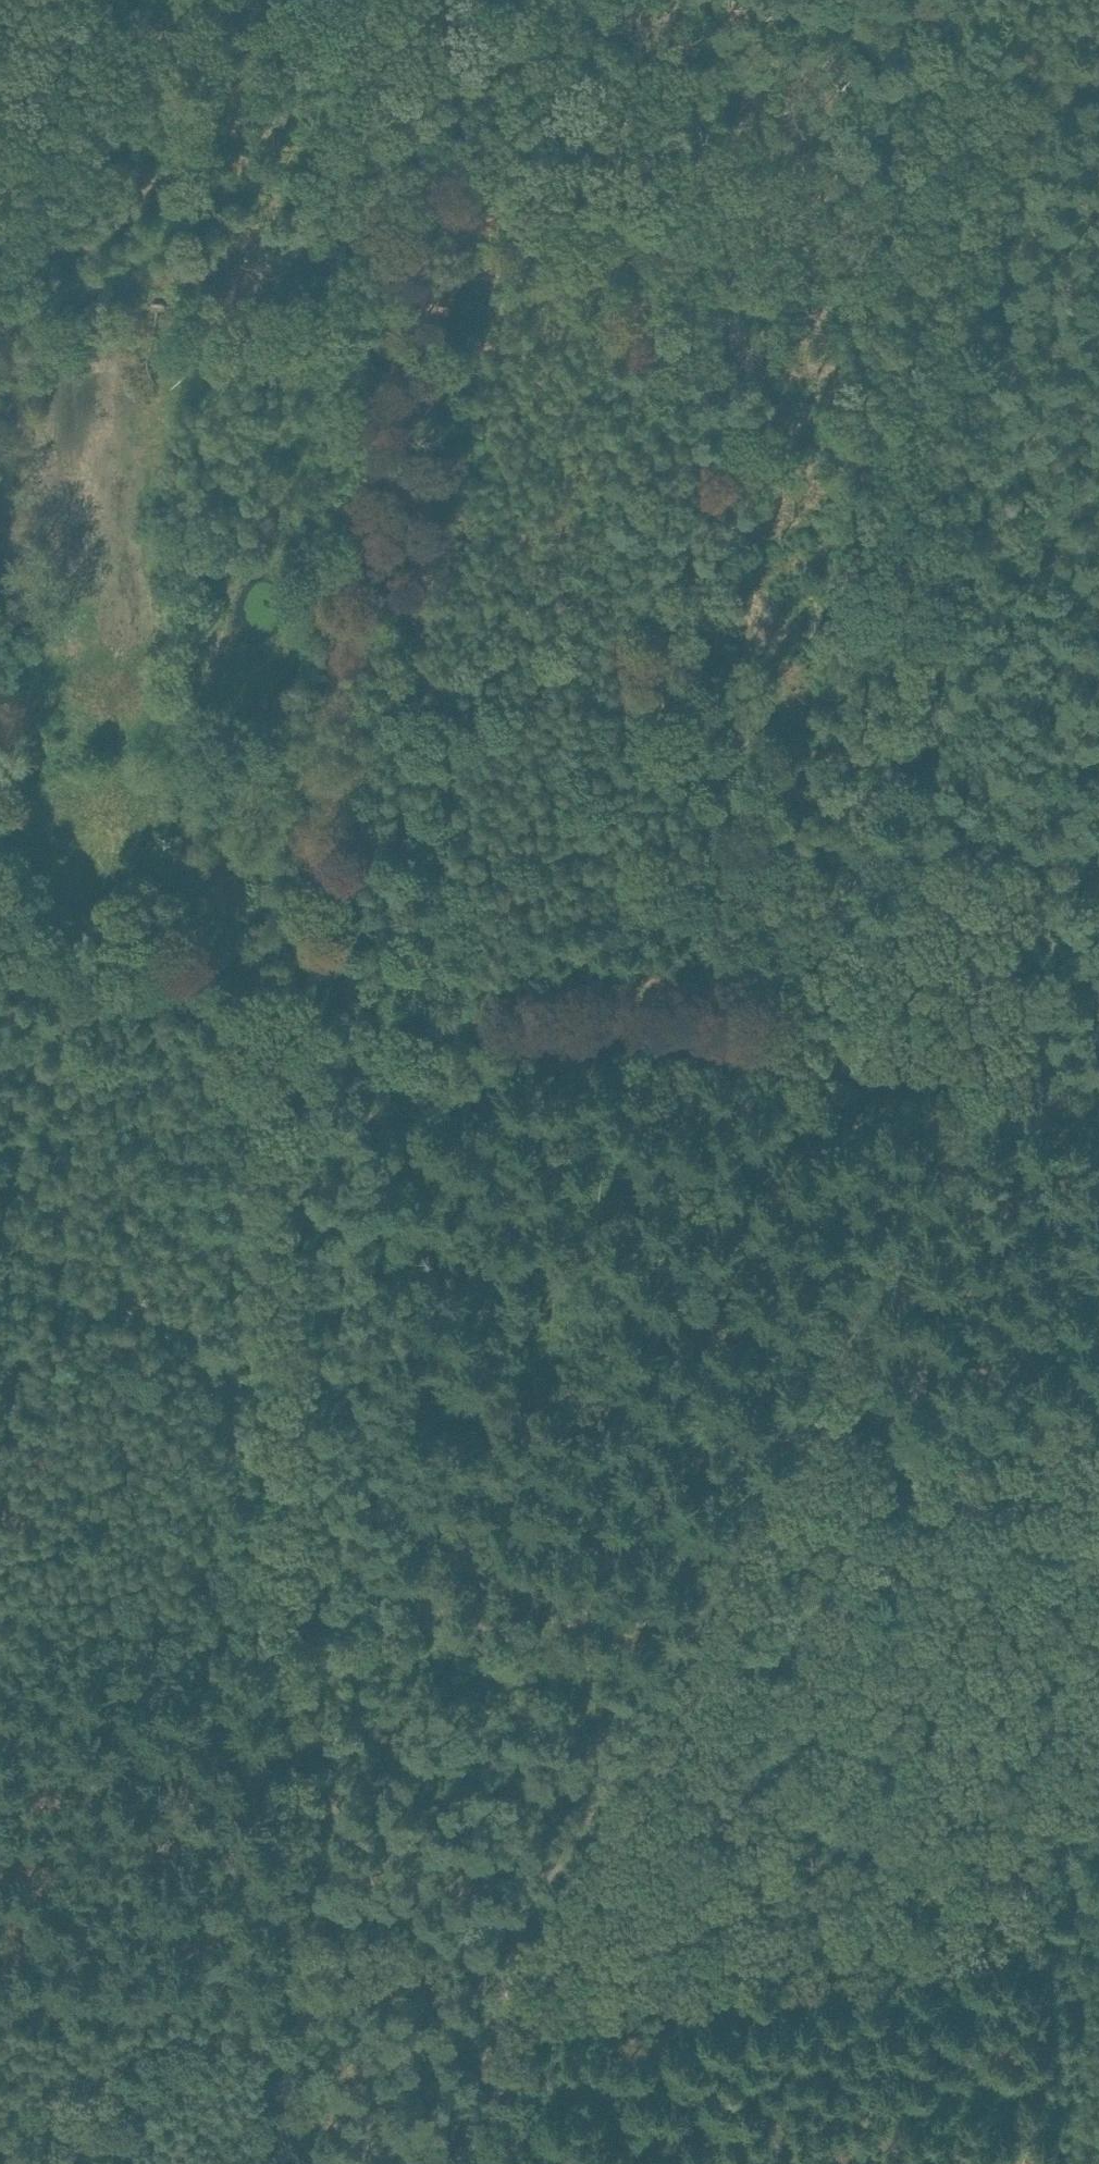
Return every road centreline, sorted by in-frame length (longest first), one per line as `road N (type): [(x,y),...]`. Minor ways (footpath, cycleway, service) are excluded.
road 1 (track): [(447,2163),(490,2008),(582,1793),(972,1127),(1002,1080),(1098,1090)]
road 2 (track): [(0,975),(316,1003)]
road 3 (track): [(946,0),(1060,72),(1098,76)]

